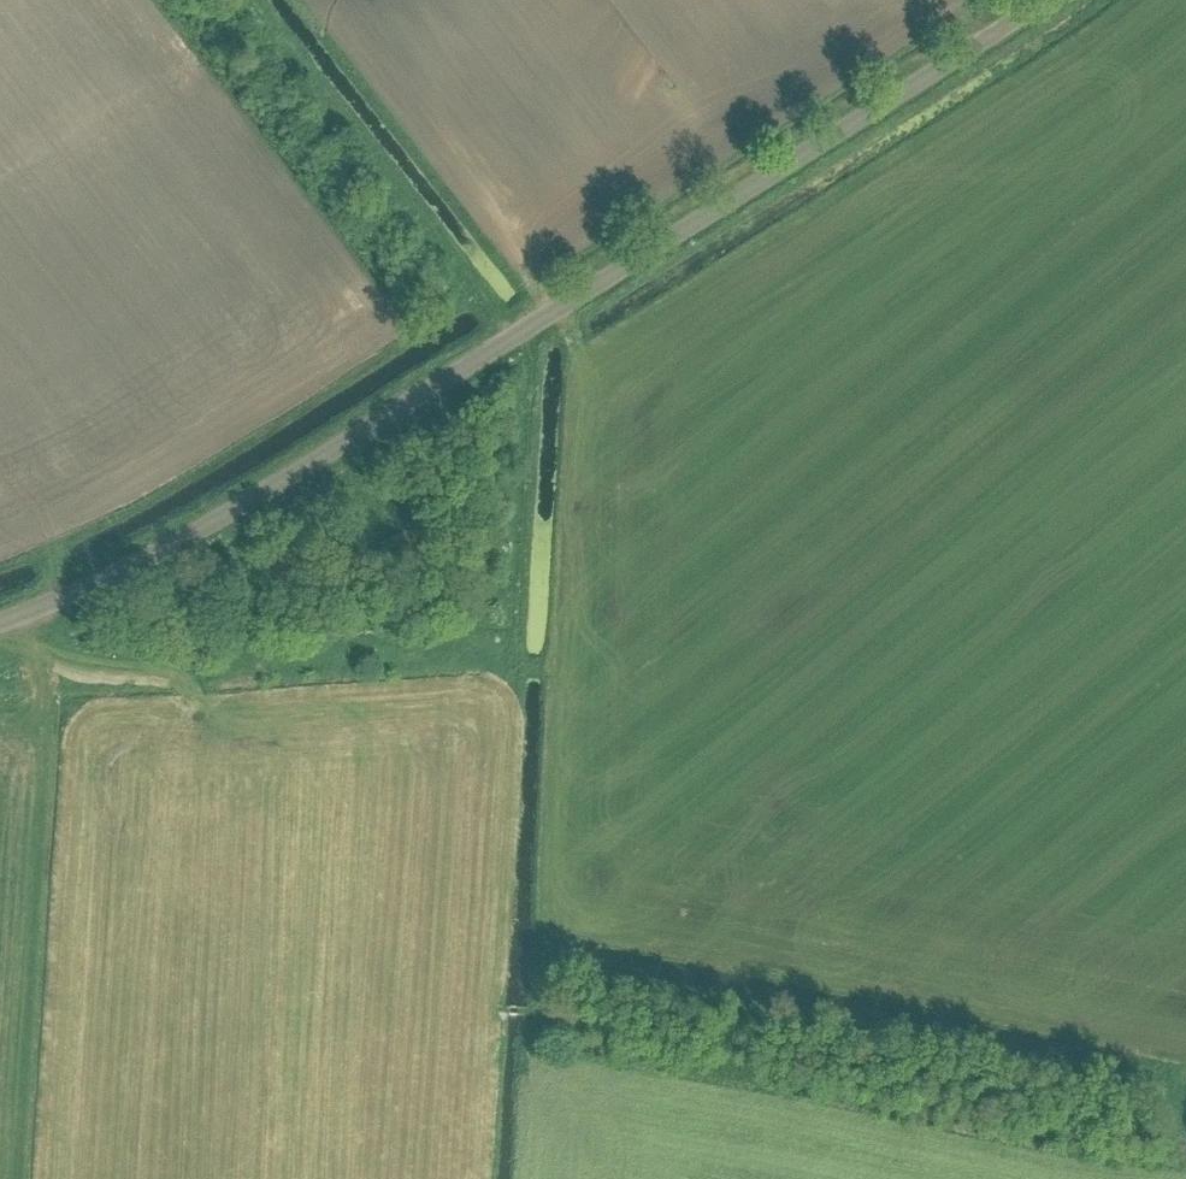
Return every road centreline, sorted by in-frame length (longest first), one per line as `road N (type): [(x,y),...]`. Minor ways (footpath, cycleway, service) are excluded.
road 1 (unclassified): [(0,621),(104,578),(249,501),(1040,0)]
road 2 (track): [(38,605),(112,662),(179,676),(206,704)]

